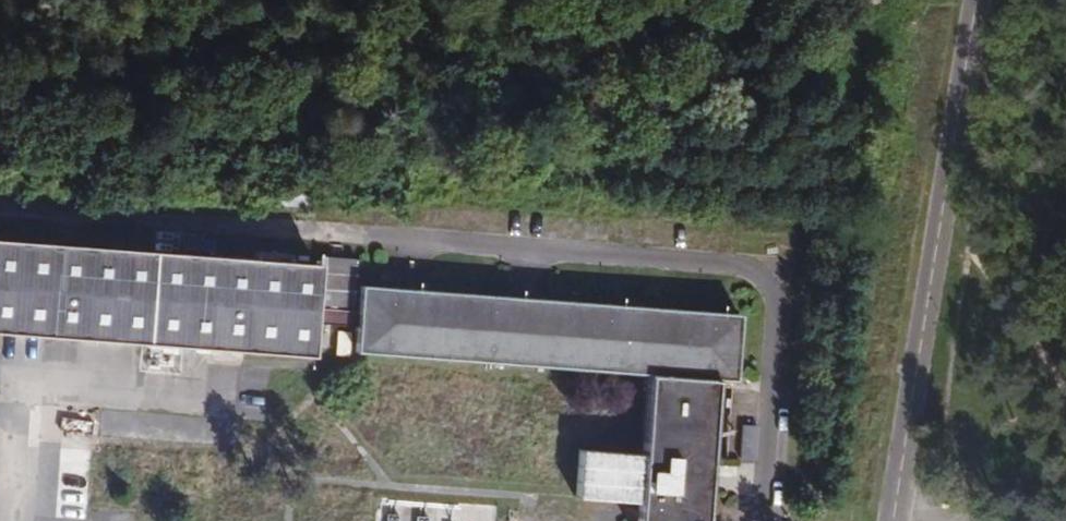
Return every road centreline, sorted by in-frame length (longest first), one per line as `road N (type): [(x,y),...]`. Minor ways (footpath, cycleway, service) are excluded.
road 1 (unclassified): [(981,0),(893,520)]

